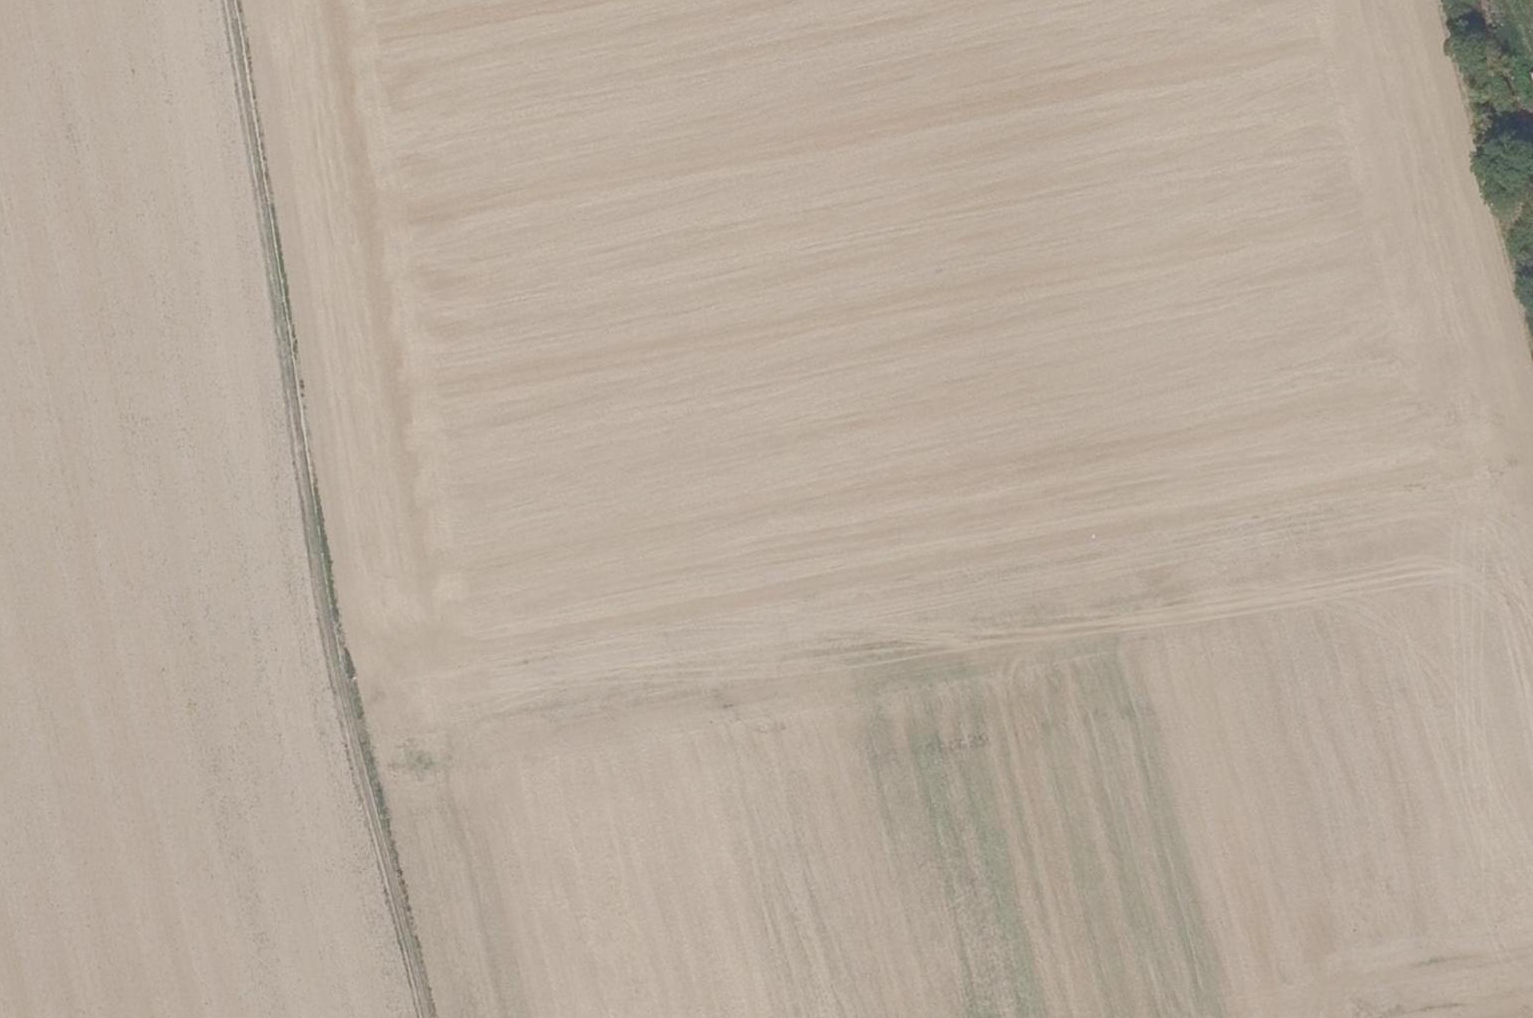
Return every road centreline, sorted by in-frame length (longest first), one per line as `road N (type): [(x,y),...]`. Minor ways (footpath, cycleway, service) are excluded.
road 1 (track): [(227,0),(338,710),(413,1017)]

